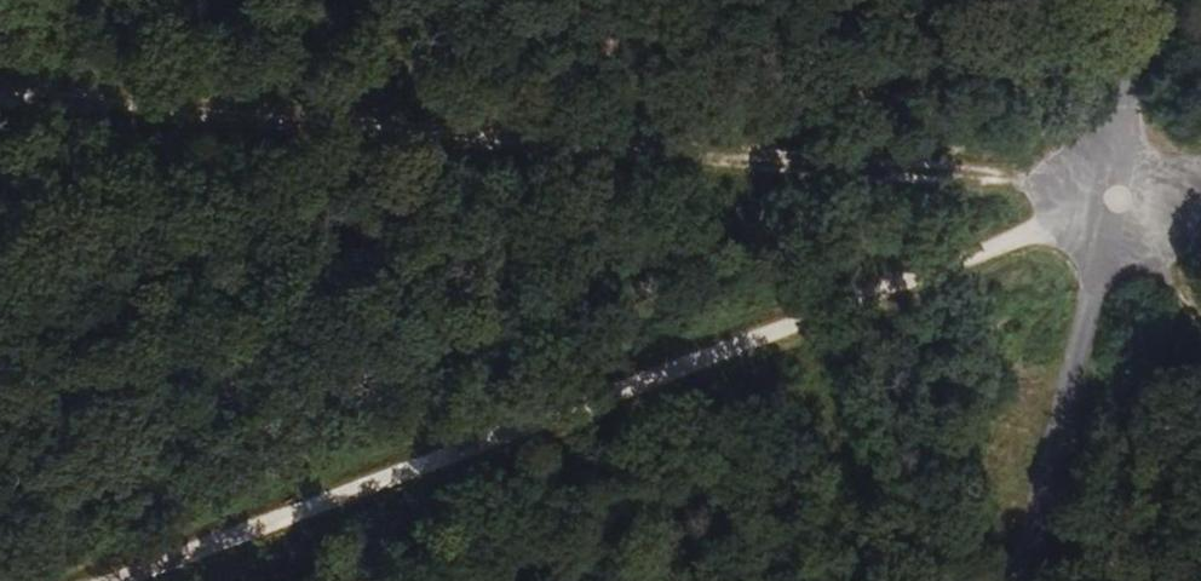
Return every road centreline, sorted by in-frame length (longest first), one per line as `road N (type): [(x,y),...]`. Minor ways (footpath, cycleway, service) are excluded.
road 1 (track): [(0,91),(1009,182),(1109,200)]
road 2 (track): [(111,580),(1109,200)]
road 3 (unclassified): [(1145,0),(1094,276),(1014,580)]
road 4 (track): [(1200,330),(1109,200)]

